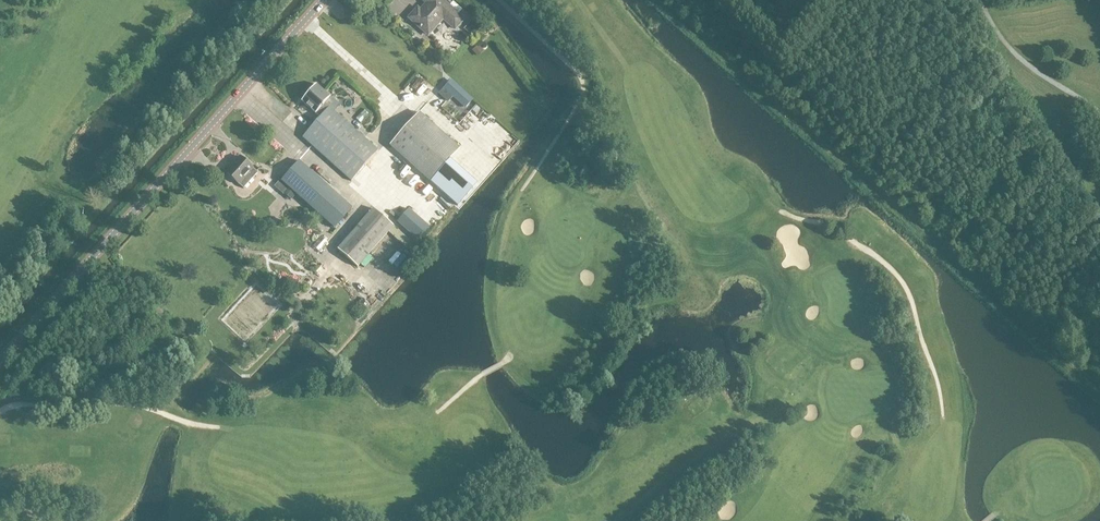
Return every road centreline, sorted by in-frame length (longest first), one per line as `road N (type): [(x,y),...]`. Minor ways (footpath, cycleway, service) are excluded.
road 1 (tertiary): [(0,360),(324,0)]

